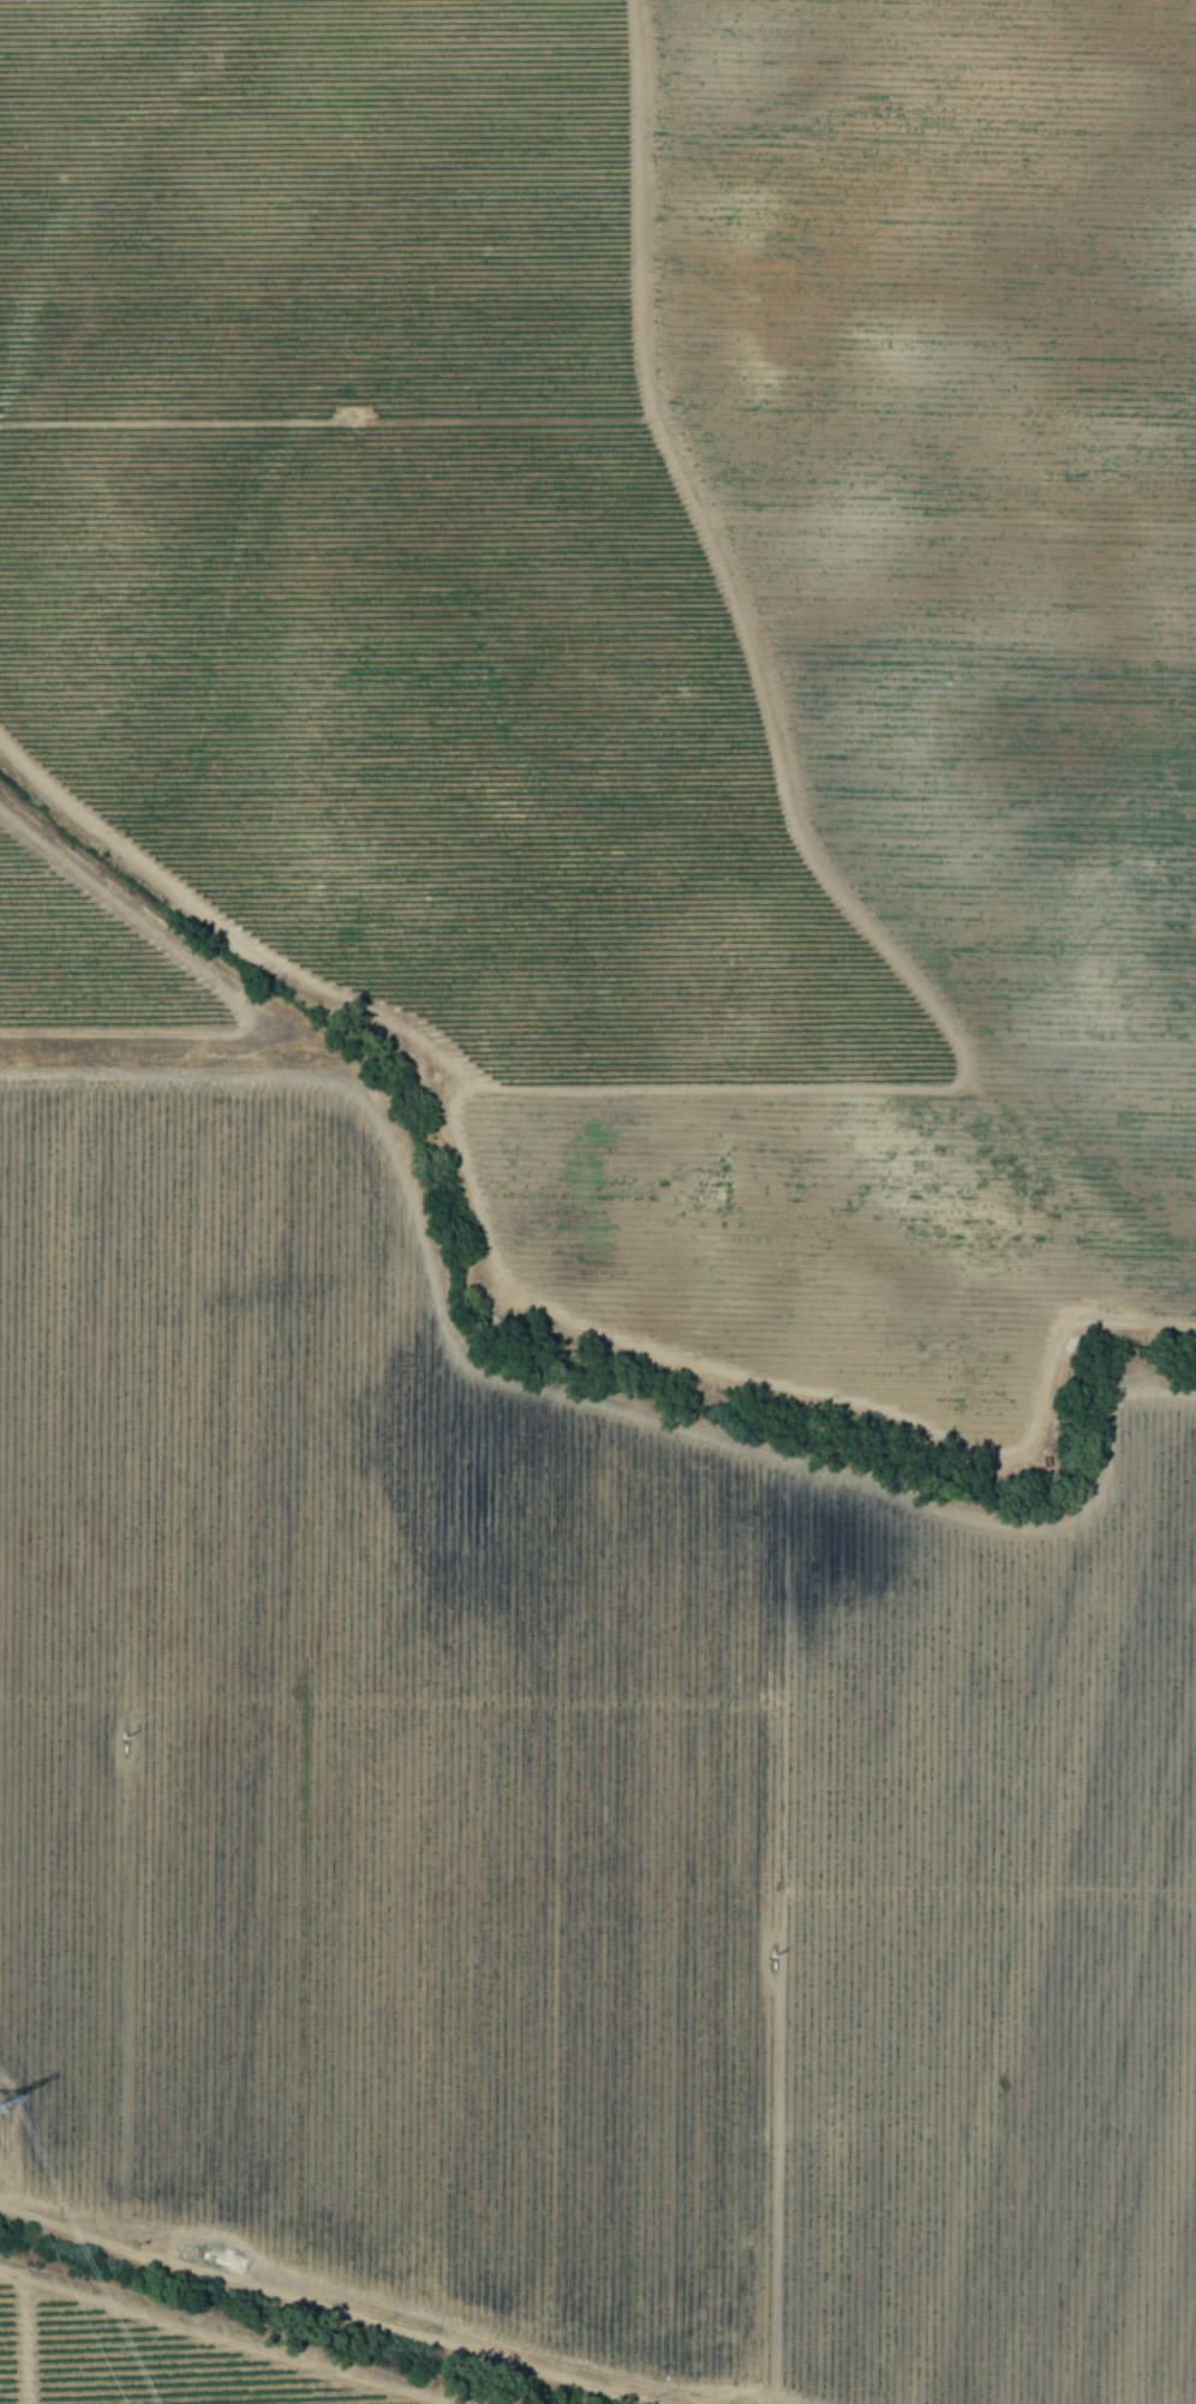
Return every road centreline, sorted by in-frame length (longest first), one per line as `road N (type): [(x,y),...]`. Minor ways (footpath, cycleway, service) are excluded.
road 1 (track): [(1195,1332),(945,1293),(812,1216)]

